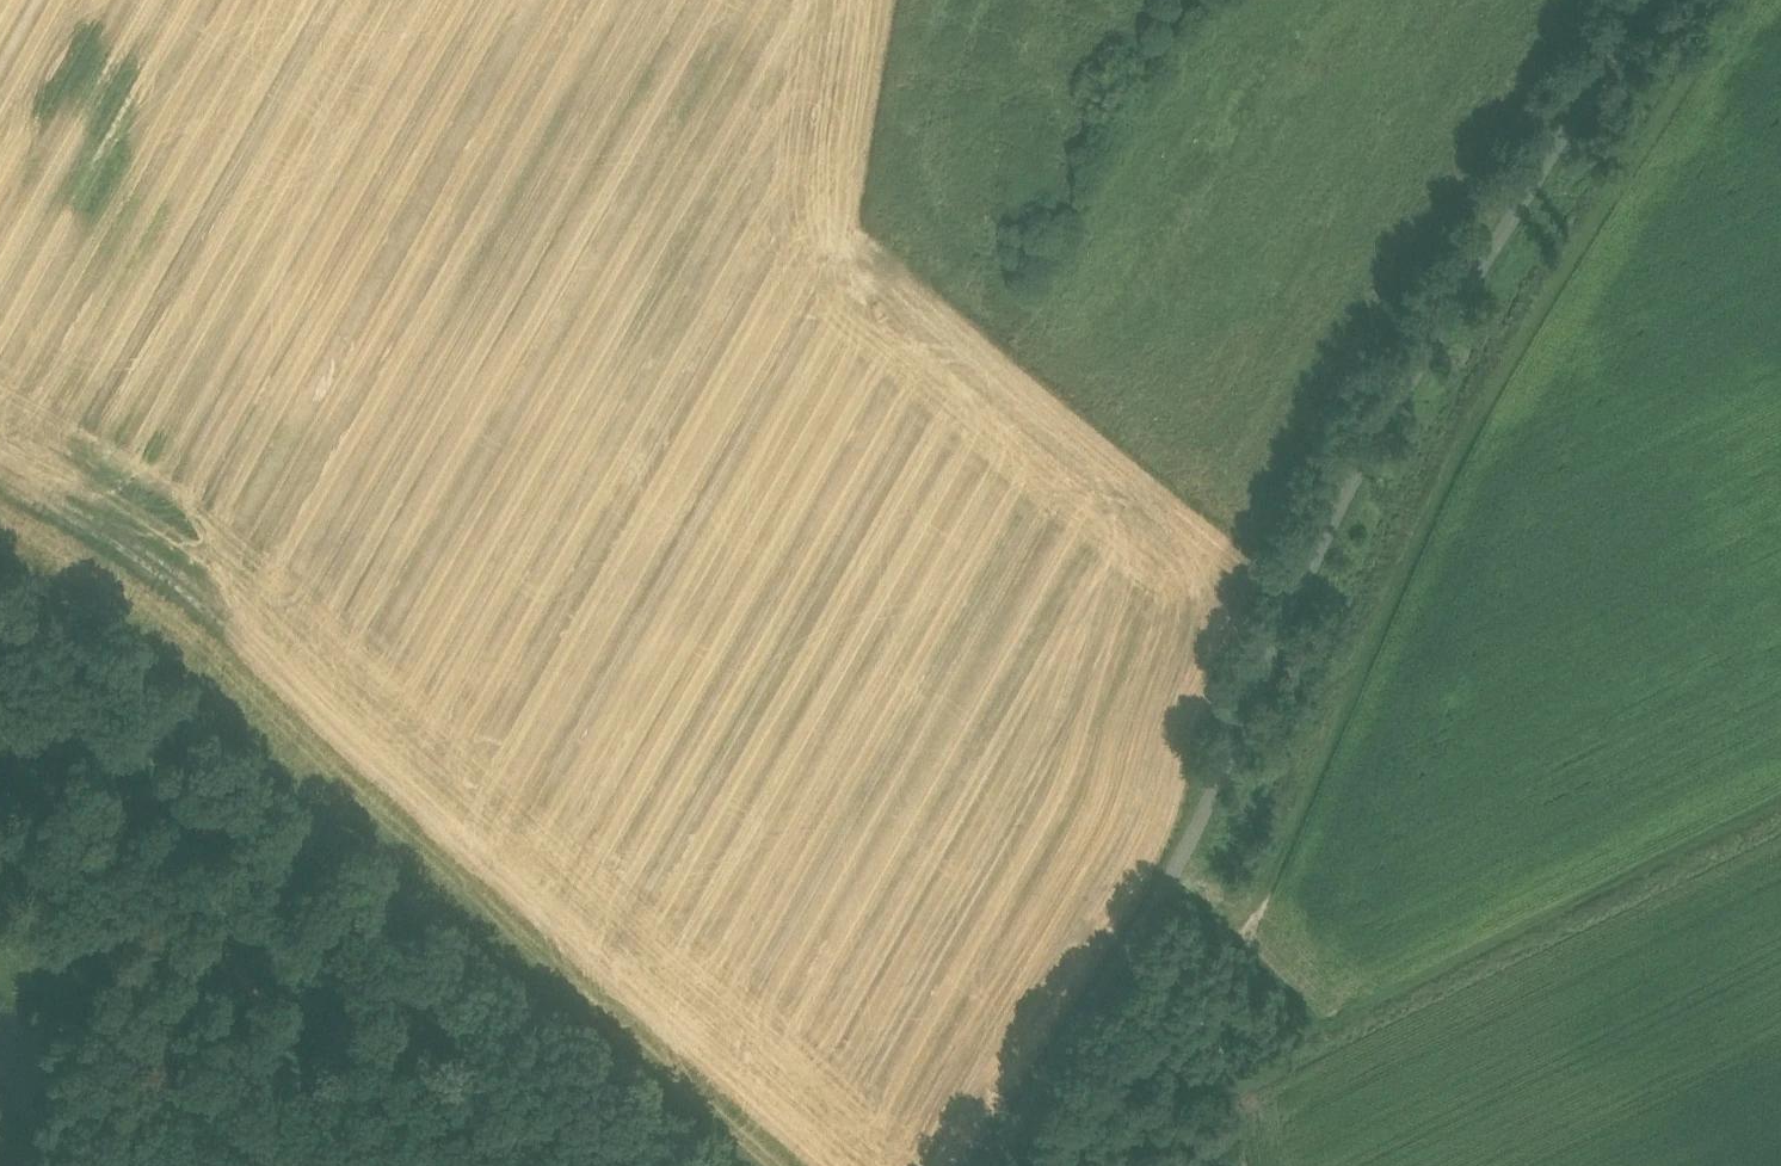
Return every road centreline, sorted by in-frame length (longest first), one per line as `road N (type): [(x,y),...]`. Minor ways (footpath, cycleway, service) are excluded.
road 1 (unclassified): [(995,1165),(1246,789),(1475,267),(1653,0)]

